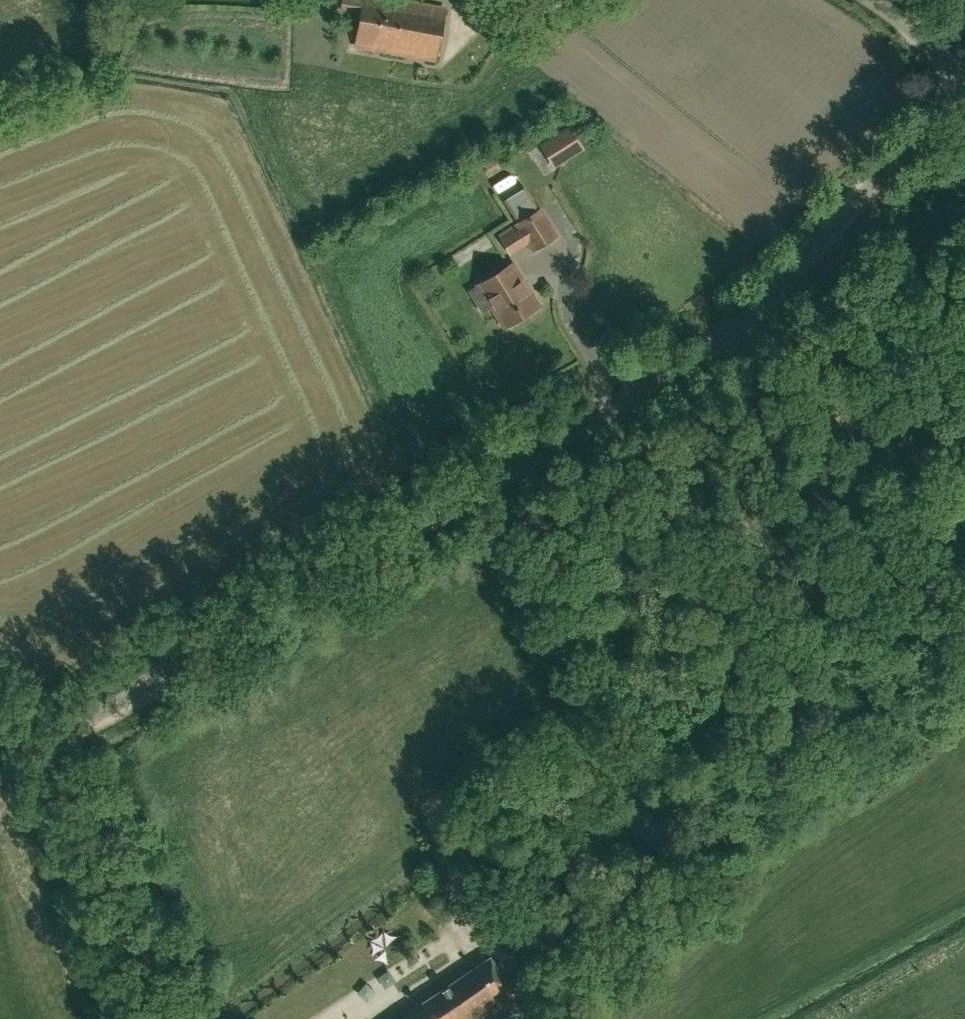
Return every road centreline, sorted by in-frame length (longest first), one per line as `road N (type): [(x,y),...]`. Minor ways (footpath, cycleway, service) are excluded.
road 1 (tertiary): [(0,717),(67,722),(119,703),(734,329),(964,81)]
road 2 (track): [(168,1018),(67,722)]
road 3 (unclassified): [(964,81),(870,0)]

